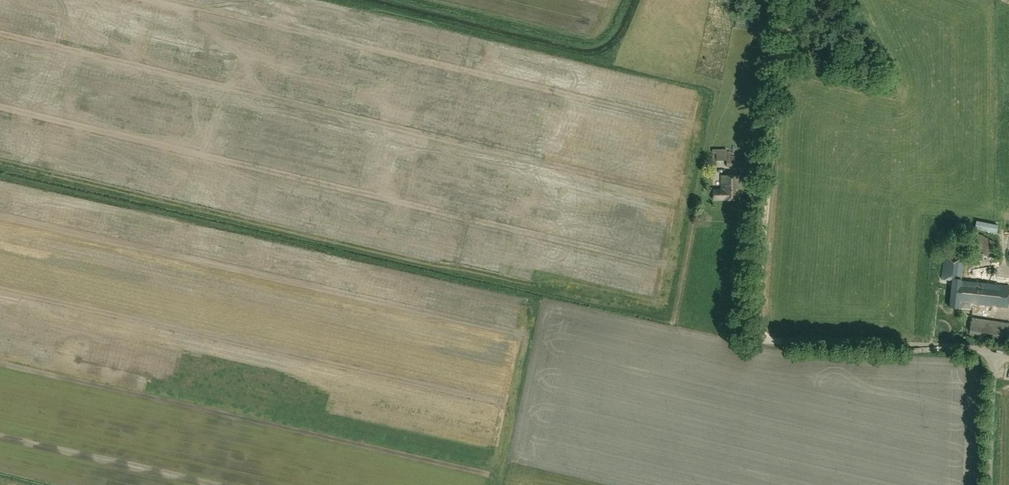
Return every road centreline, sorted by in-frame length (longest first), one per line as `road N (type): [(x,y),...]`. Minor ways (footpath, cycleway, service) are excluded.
road 1 (track): [(991,484),(996,359),(990,353),(776,341),(761,333),(791,0)]

